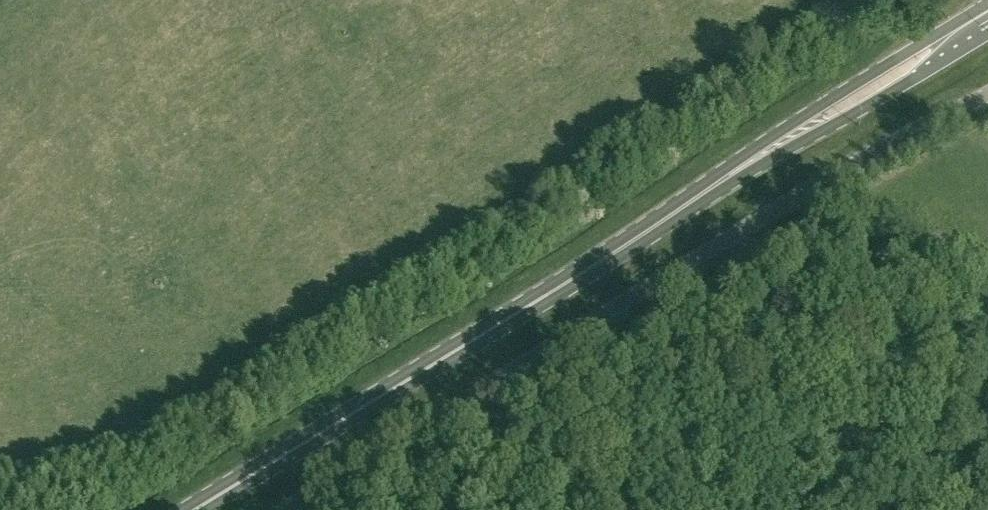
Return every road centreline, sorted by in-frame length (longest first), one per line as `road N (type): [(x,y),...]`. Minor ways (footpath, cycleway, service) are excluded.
road 1 (secondary): [(196,509),(987,17)]
road 2 (unclassified): [(283,509),(761,217),(987,94)]
road 3 (track): [(489,384),(503,405),(648,509)]

